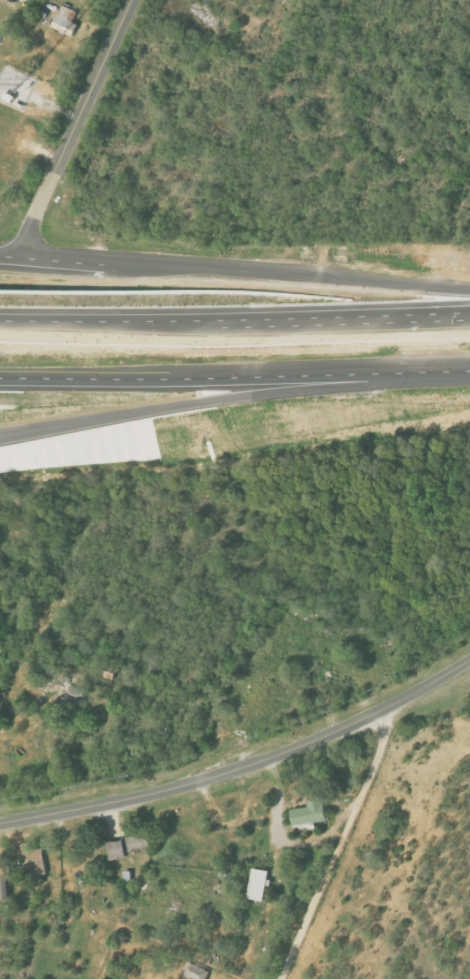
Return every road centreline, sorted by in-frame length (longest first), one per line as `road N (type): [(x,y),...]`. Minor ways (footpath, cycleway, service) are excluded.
road 1 (residential): [(469,663),(342,730),(220,779),(0,826)]
road 2 (trunk): [(469,288),(0,255)]
road 3 (trunk): [(0,378),(469,370)]
road 4 (trunk): [(469,313),(0,320)]
road 5 (trunk): [(0,435),(217,398),(367,383)]
road 6 (residential): [(16,256),(133,0)]

